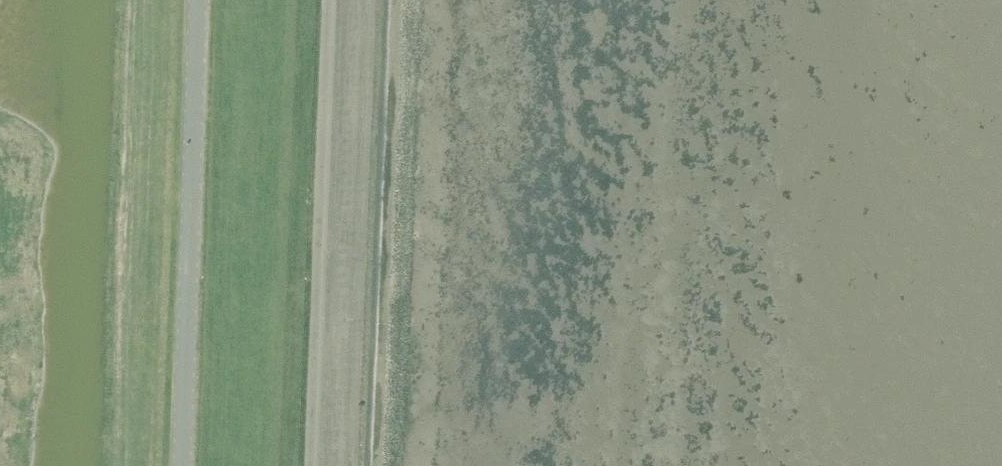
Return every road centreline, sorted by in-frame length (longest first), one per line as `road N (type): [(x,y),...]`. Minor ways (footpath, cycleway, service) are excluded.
road 1 (unclassified): [(182,465),(197,0)]

